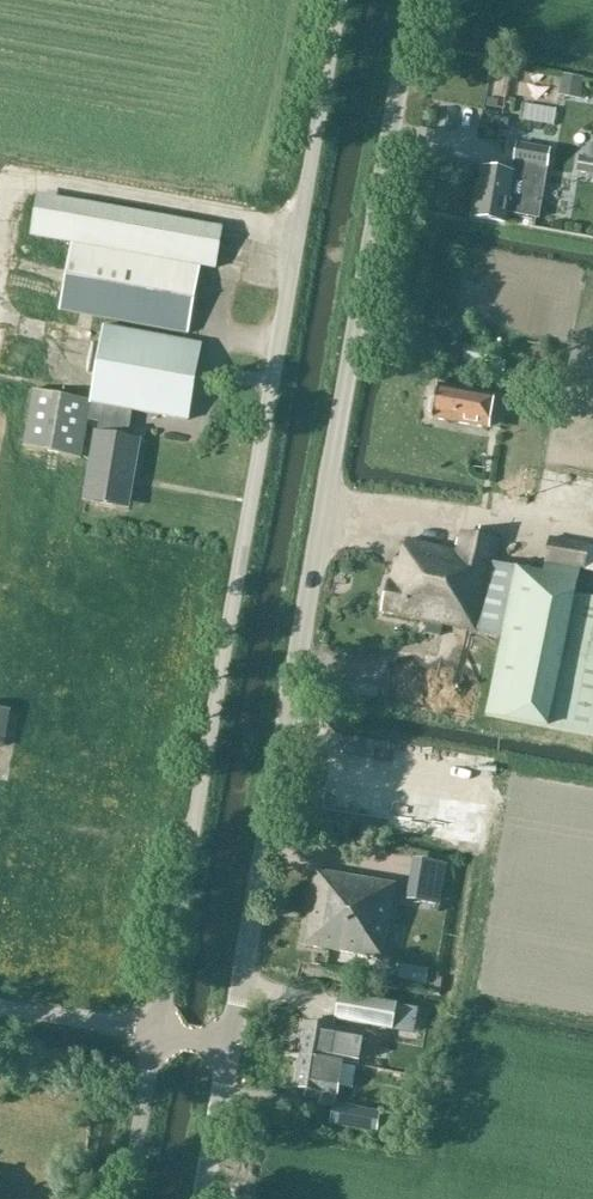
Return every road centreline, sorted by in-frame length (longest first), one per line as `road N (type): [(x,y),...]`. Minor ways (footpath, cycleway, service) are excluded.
road 1 (unclassified): [(228,1046),(414,0)]
road 2 (unclassified): [(338,0),(157,1033)]
road 3 (track): [(296,231),(22,181),(0,190)]
road 4 (unclassified): [(157,1033),(127,1198)]
road 5 (unclassified): [(157,1033),(0,1008)]
road 6 (unclassified): [(201,1198),(228,1046)]

